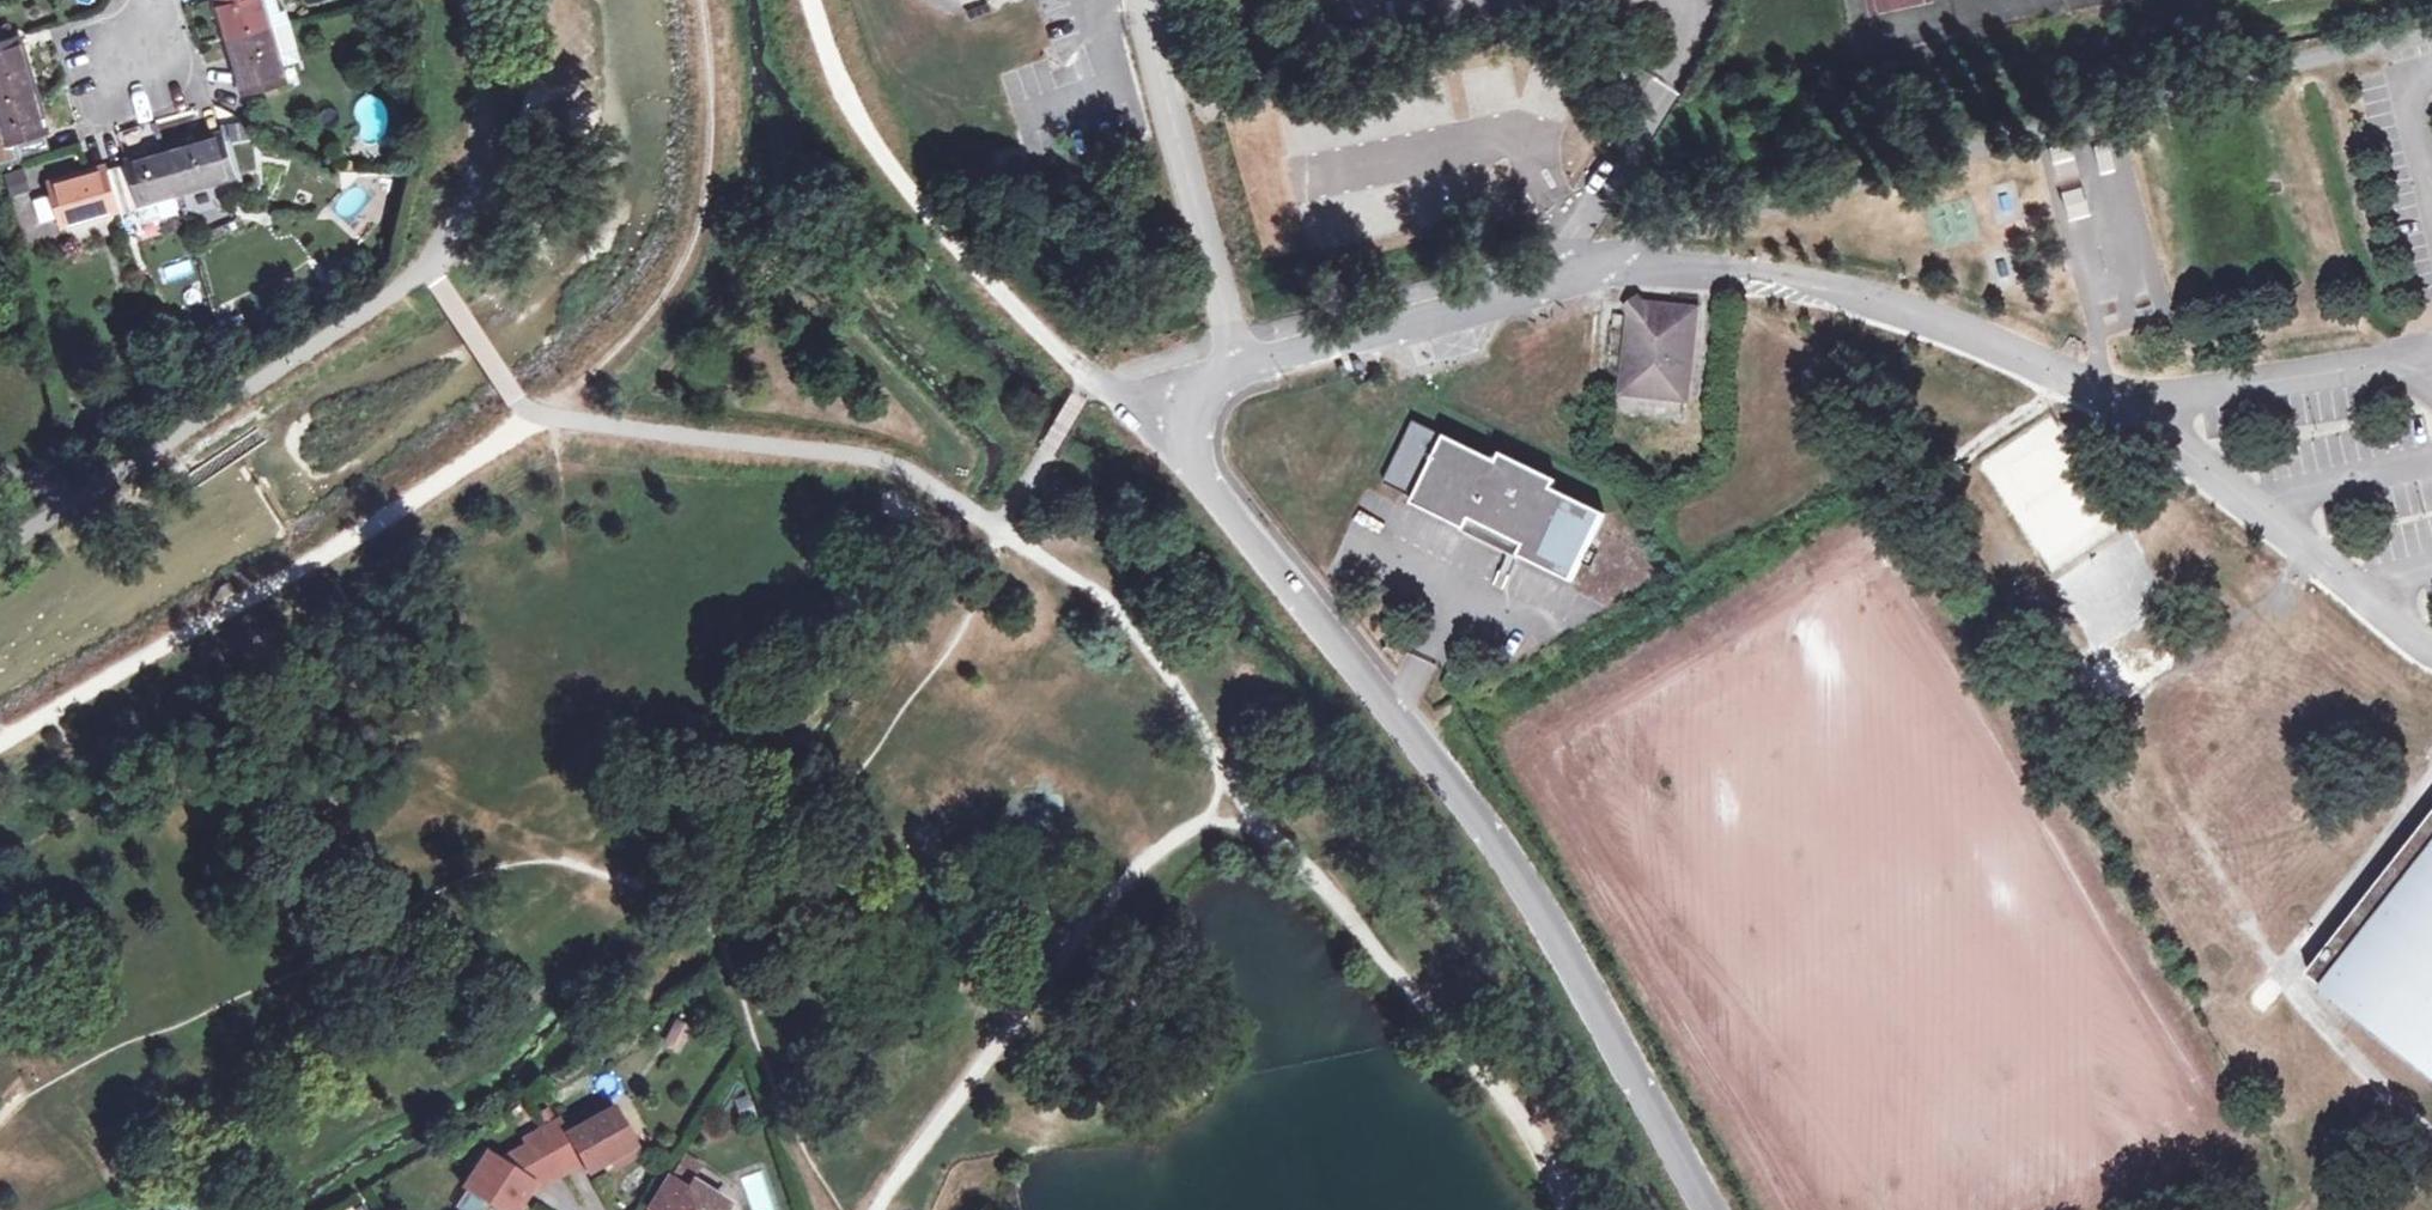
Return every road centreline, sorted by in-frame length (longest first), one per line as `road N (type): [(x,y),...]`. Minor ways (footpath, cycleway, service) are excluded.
road 1 (unclassified): [(1716,1209),(1480,809),(1238,523)]
road 2 (residential): [(0,551),(370,310),(424,264),(452,227),(482,137),(482,89),(458,0)]
road 3 (unclassified): [(1138,408),(1069,358),(921,207),(840,84),(811,0)]
road 4 (unclassified): [(1241,367),(1626,266),(1729,270)]
road 5 (unclassified): [(1241,367),(1207,407),(1201,445),(1238,523)]
road 6 (track): [(2061,368),(2046,399),(1947,467)]
road 7 (unclassified): [(1238,523),(1138,408)]

